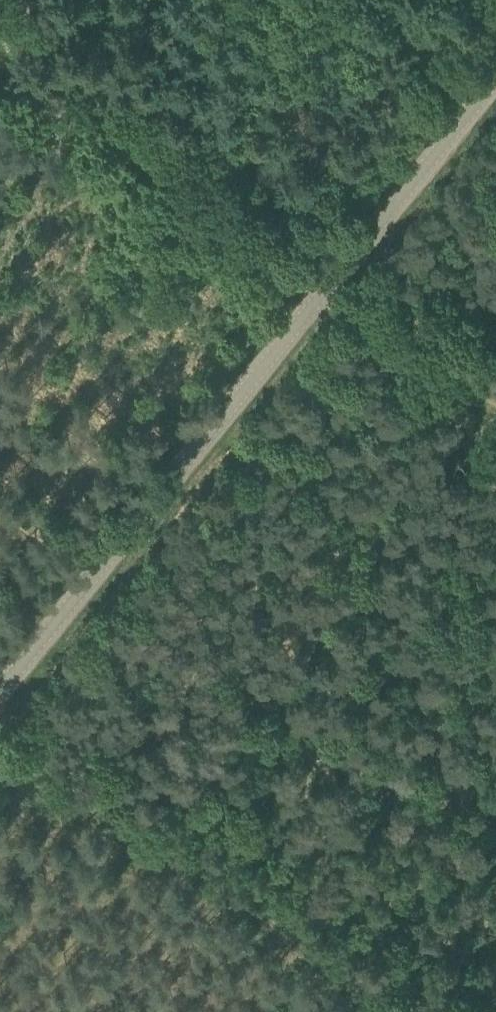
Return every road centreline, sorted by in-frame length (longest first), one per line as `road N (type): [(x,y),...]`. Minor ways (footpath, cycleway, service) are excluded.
road 1 (tertiary): [(0,705),(495,96)]
road 2 (track): [(416,1011),(0,738)]
road 3 (track): [(343,285),(0,55)]
road 4 (track): [(343,285),(495,389)]

